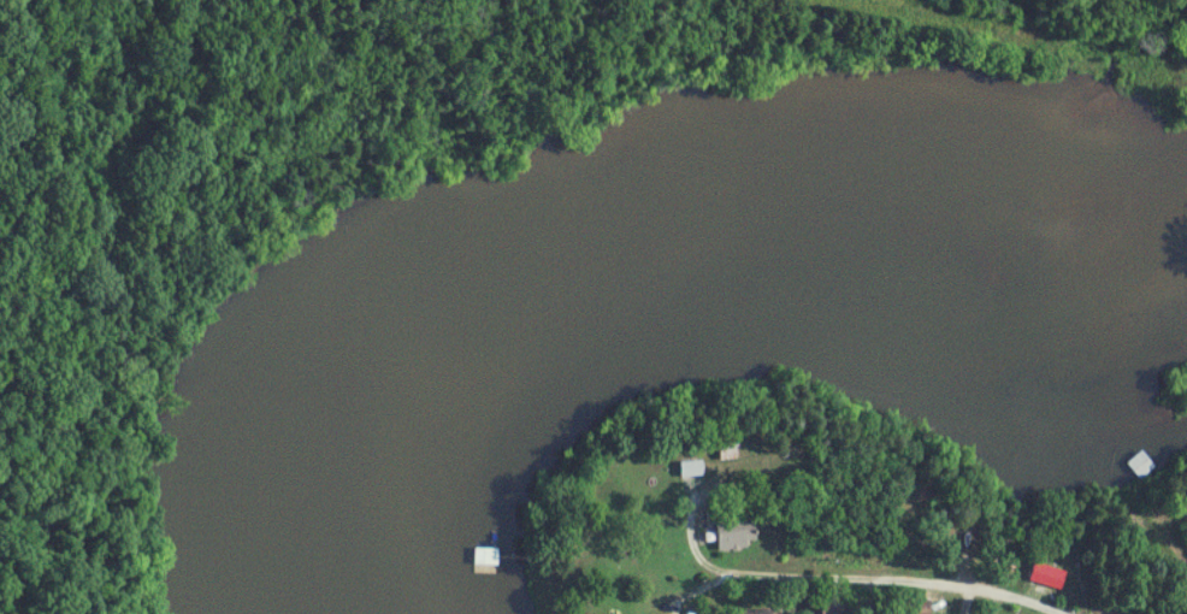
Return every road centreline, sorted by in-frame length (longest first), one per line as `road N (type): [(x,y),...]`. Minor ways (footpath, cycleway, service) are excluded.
road 1 (residential): [(689,513),(687,536),(710,573),(965,585),(1062,613)]

